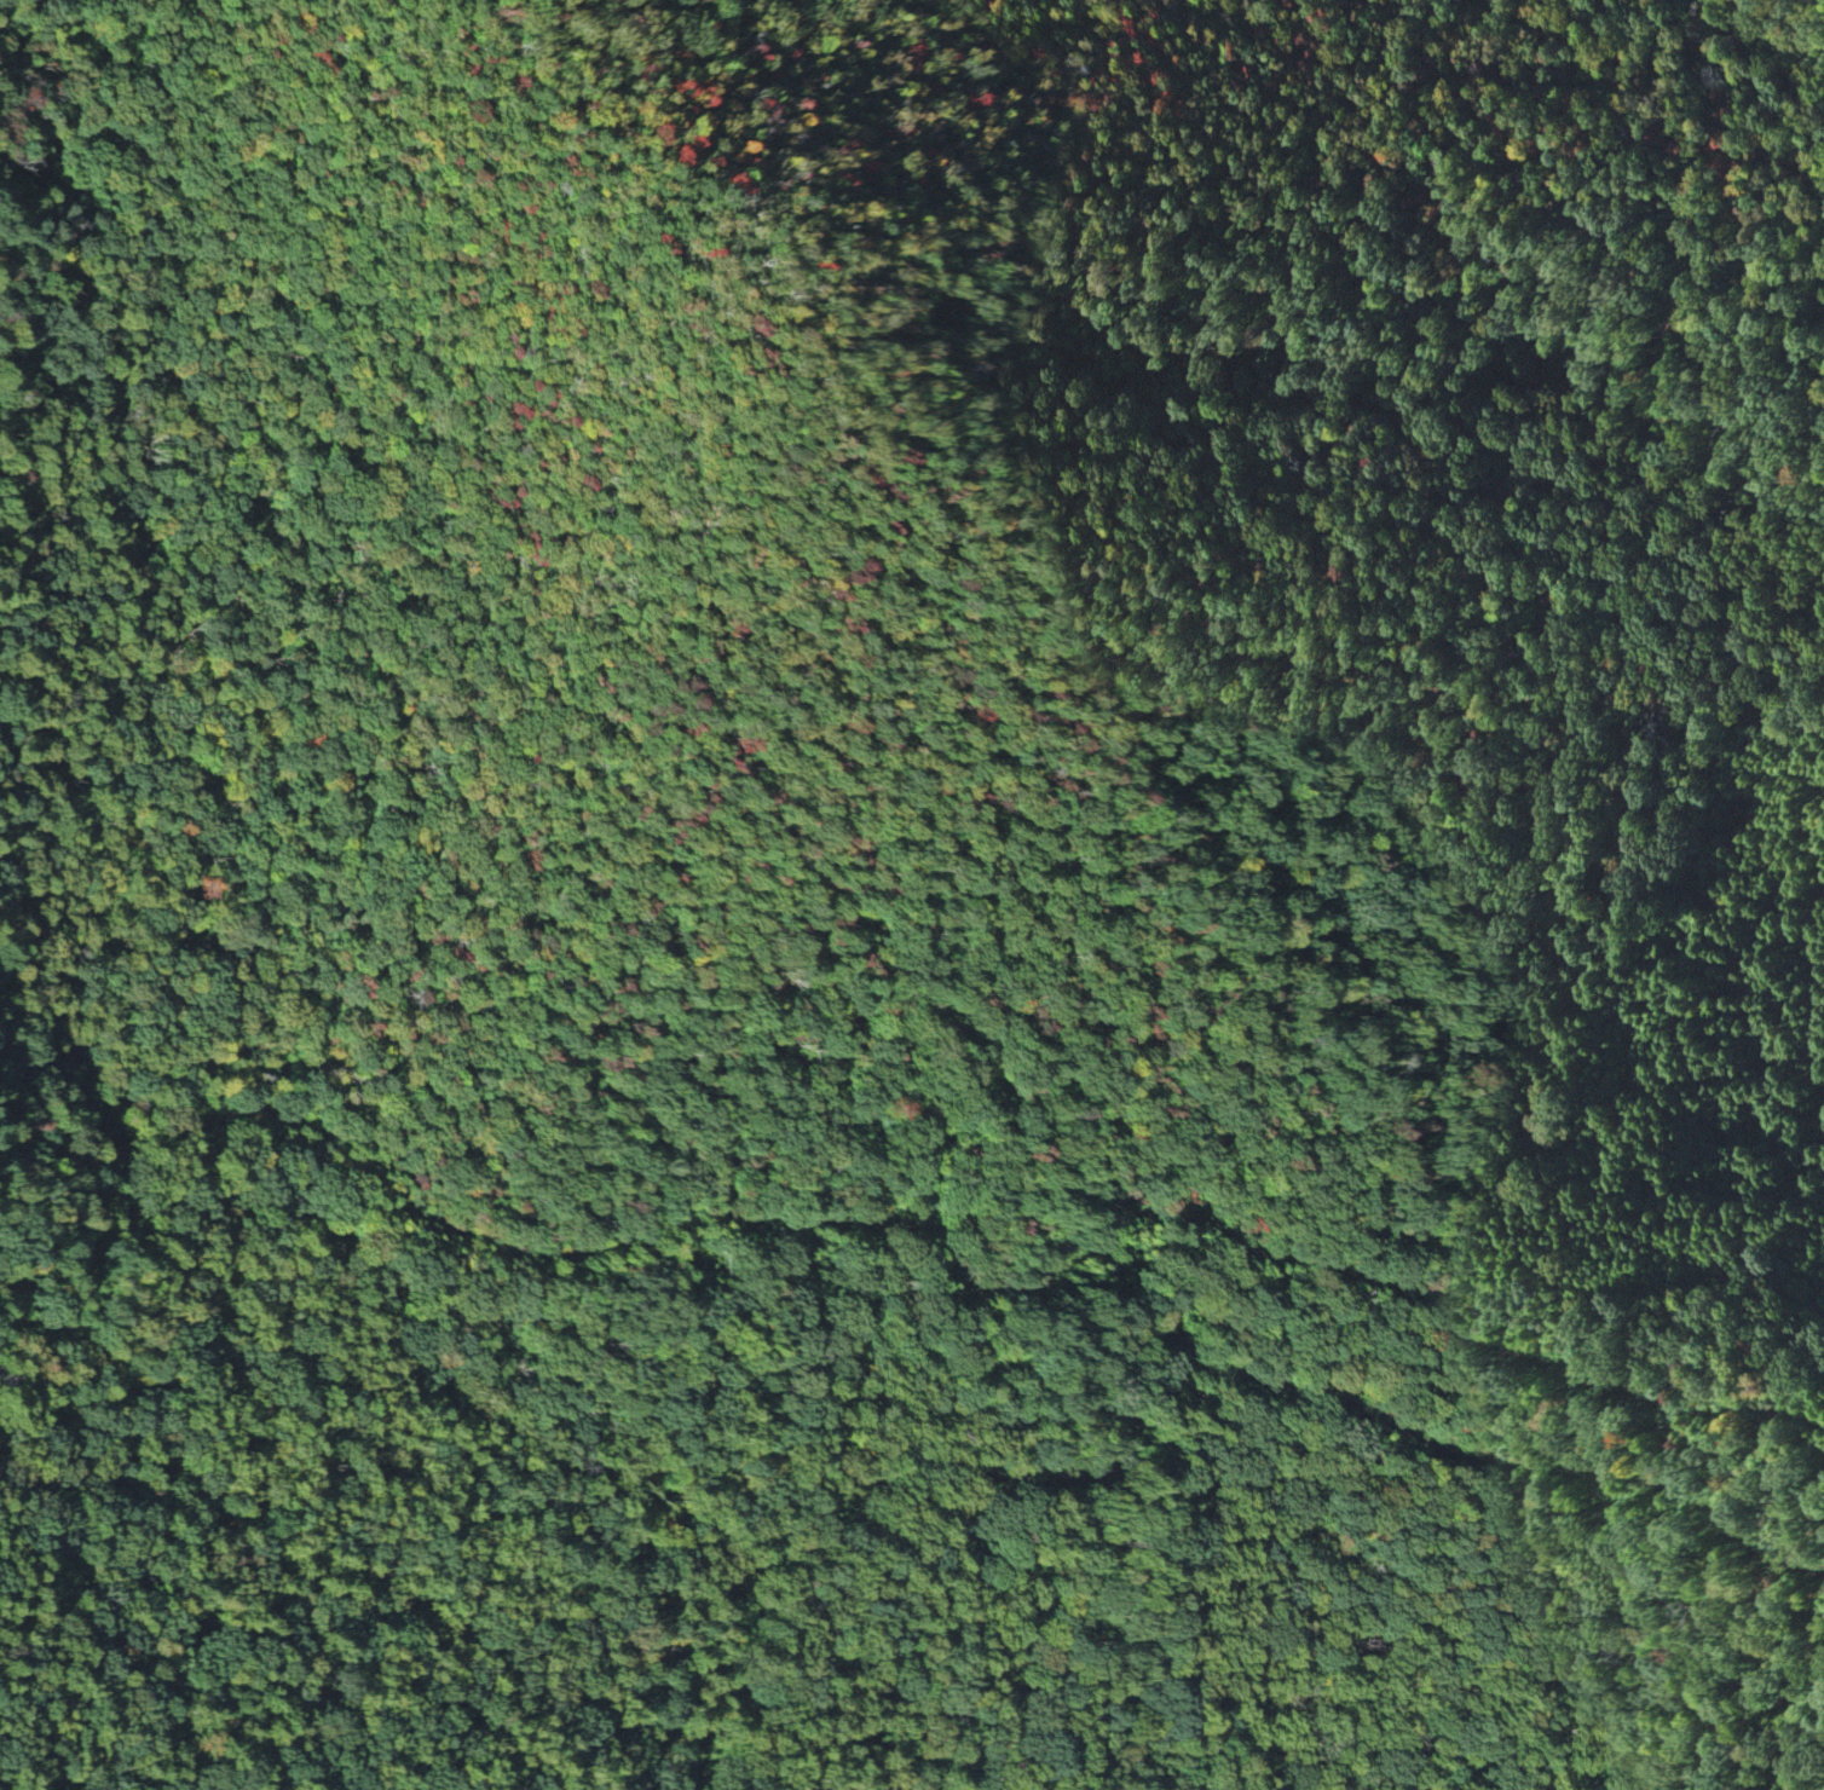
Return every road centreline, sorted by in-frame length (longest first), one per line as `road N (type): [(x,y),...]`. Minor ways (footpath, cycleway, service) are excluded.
road 1 (track): [(1823,1423),(1658,1405),(1562,1357),(1368,1284),(1155,1217),(1058,1246),(991,1280),(889,1226),(787,1226),(676,1207),(613,1236),(497,1241),(352,1188),(289,1130),(231,1110),(115,1139),(67,1222),(57,1280),(0,1318)]
road 2 (track): [(660,1789),(676,1686),(715,1575),(749,1531),(821,1507),(870,1459),(937,1444),(991,1478),(1024,1478),(1092,1449),(1131,1362),(1189,1367),(1257,1401),(1320,1410),(1436,1449),(1528,1468),(1634,1468),(1745,1536),(1823,1564)]

